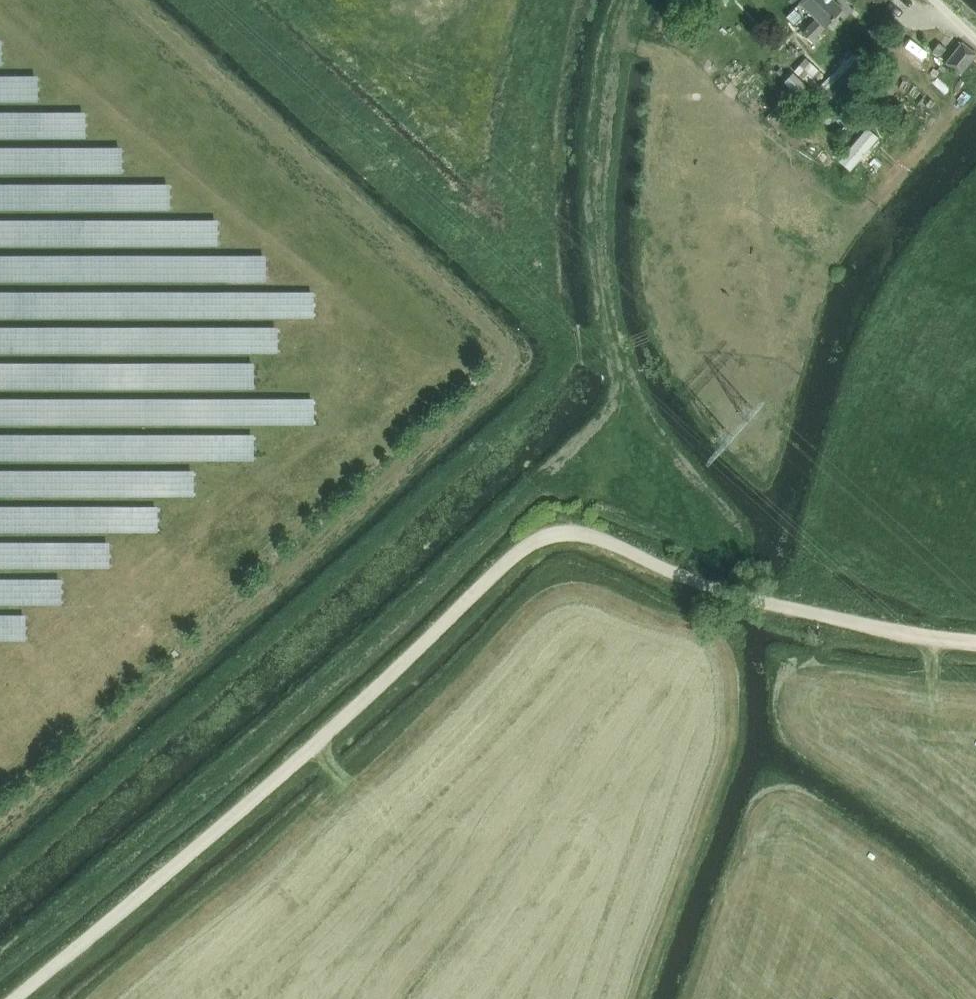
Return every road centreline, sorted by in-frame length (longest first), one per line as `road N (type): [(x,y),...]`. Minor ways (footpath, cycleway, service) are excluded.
road 1 (track): [(12,998),(312,754),(536,544),(598,540),(759,606),(975,646)]

